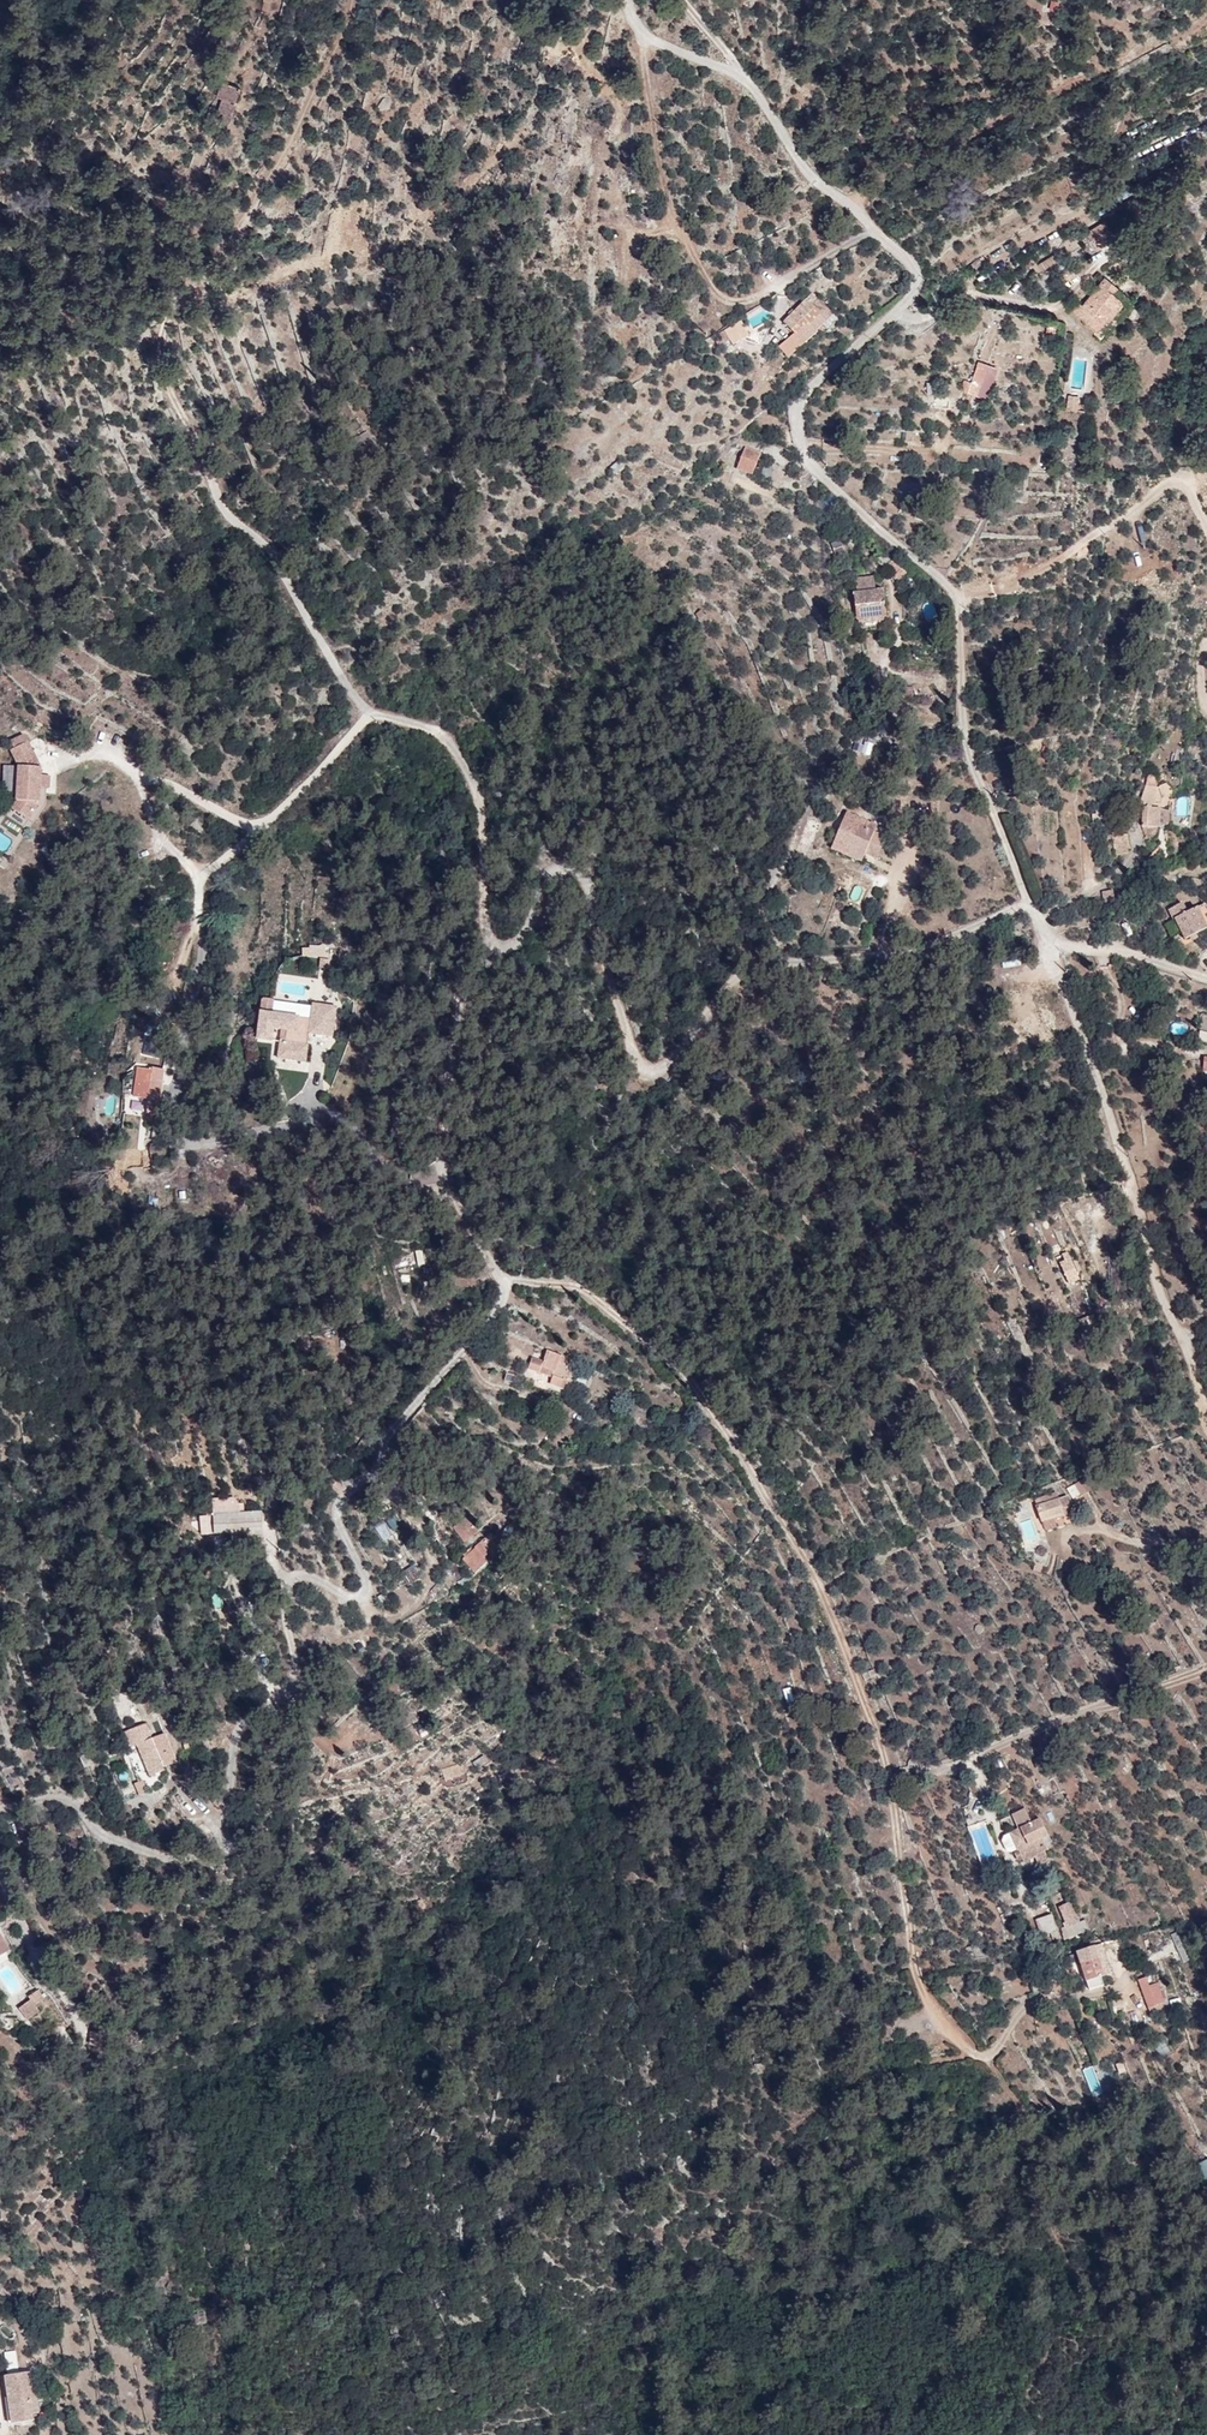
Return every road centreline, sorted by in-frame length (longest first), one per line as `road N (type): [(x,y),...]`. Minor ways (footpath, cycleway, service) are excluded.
road 1 (unclassified): [(500,1279),(584,1289),(697,1391),(804,1556),(878,1738),(892,1788),(913,1965),(928,2005),(977,2054),(993,2048),(1023,2003),(1035,1999)]
road 2 (unclassified): [(1029,902),(970,756),(957,601),(821,476),(799,444),(801,400),(910,299),(913,267),(813,180),(741,76)]
road 3 (unclassified): [(500,1279),(505,1293),(490,1320),(340,1500),(339,1520),(368,1591),(345,1596),(309,1576),(289,1582),(284,1611),(295,1676),(276,1708),(237,1730),(221,1839),(173,1856),(113,1837),(58,1796),(0,1812)]
road 4 (unclassified): [(1029,902),(919,949),(751,961),(655,1072),(638,1064),(629,1044),(588,882),(577,866),(552,871),(522,940),(495,955)]
road 5 (unclassified): [(104,753),(135,776),(153,824),(198,885),(204,939),(180,1097),(187,1141),(219,1142),(322,1115),(399,1172),(444,1175)]
road 6 (unclassified): [(495,955),(484,928),(482,811),(464,766),(435,731),(377,714),(358,699),(269,548),(222,506),(204,456)]
road 7 (track): [(204,456),(164,381),(162,338),(174,305),(243,221),(286,150),(347,0)]
road 8 (unclassified): [(1053,941),(1052,963),(1113,1122),(1206,1430)]
road 9 (track): [(957,601),(1009,590),(1175,480),(1206,525)]
road 10 (unclassified): [(495,955),(458,998),(444,1175)]
road 11 (unclassified): [(1206,978),(1053,941)]
road 12 (unclassified): [(741,76),(645,36),(626,0)]

